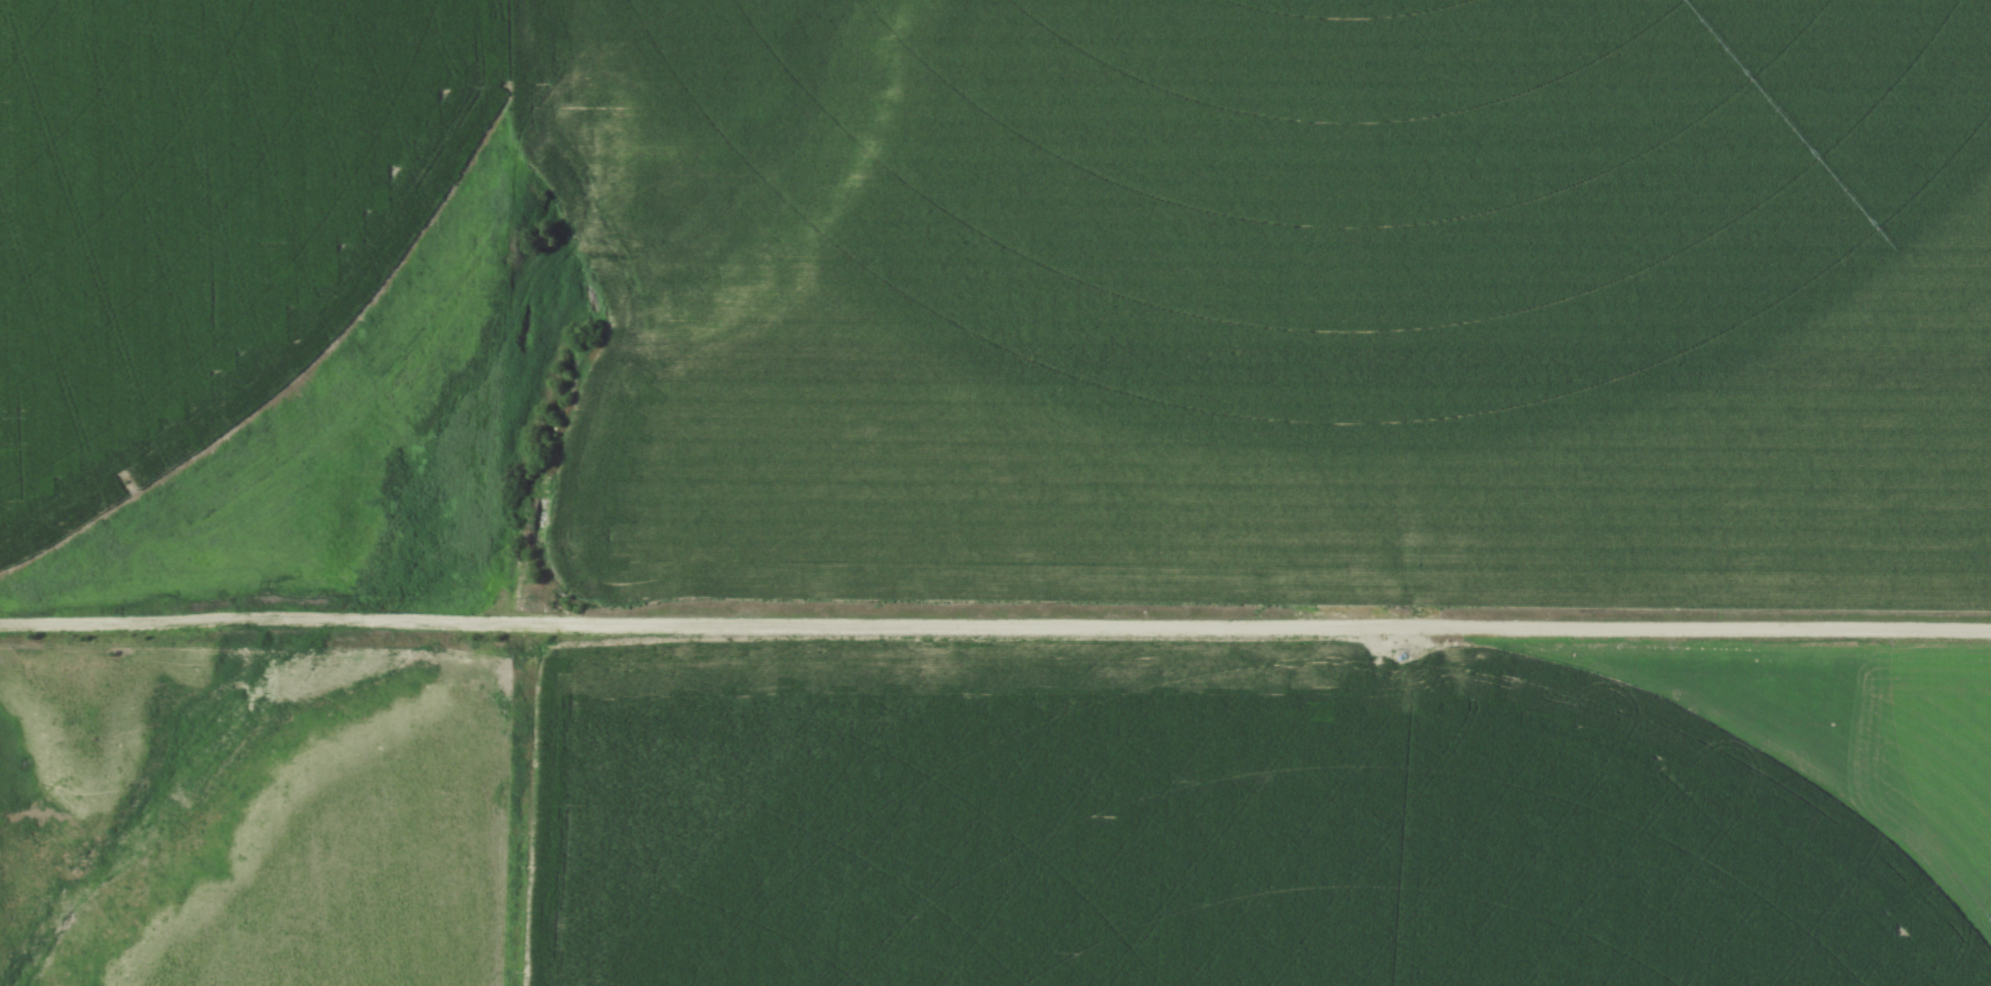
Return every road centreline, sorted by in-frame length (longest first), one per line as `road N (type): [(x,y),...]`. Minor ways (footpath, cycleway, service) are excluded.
road 1 (residential): [(1990,633),(588,630),(242,621),(0,634)]

